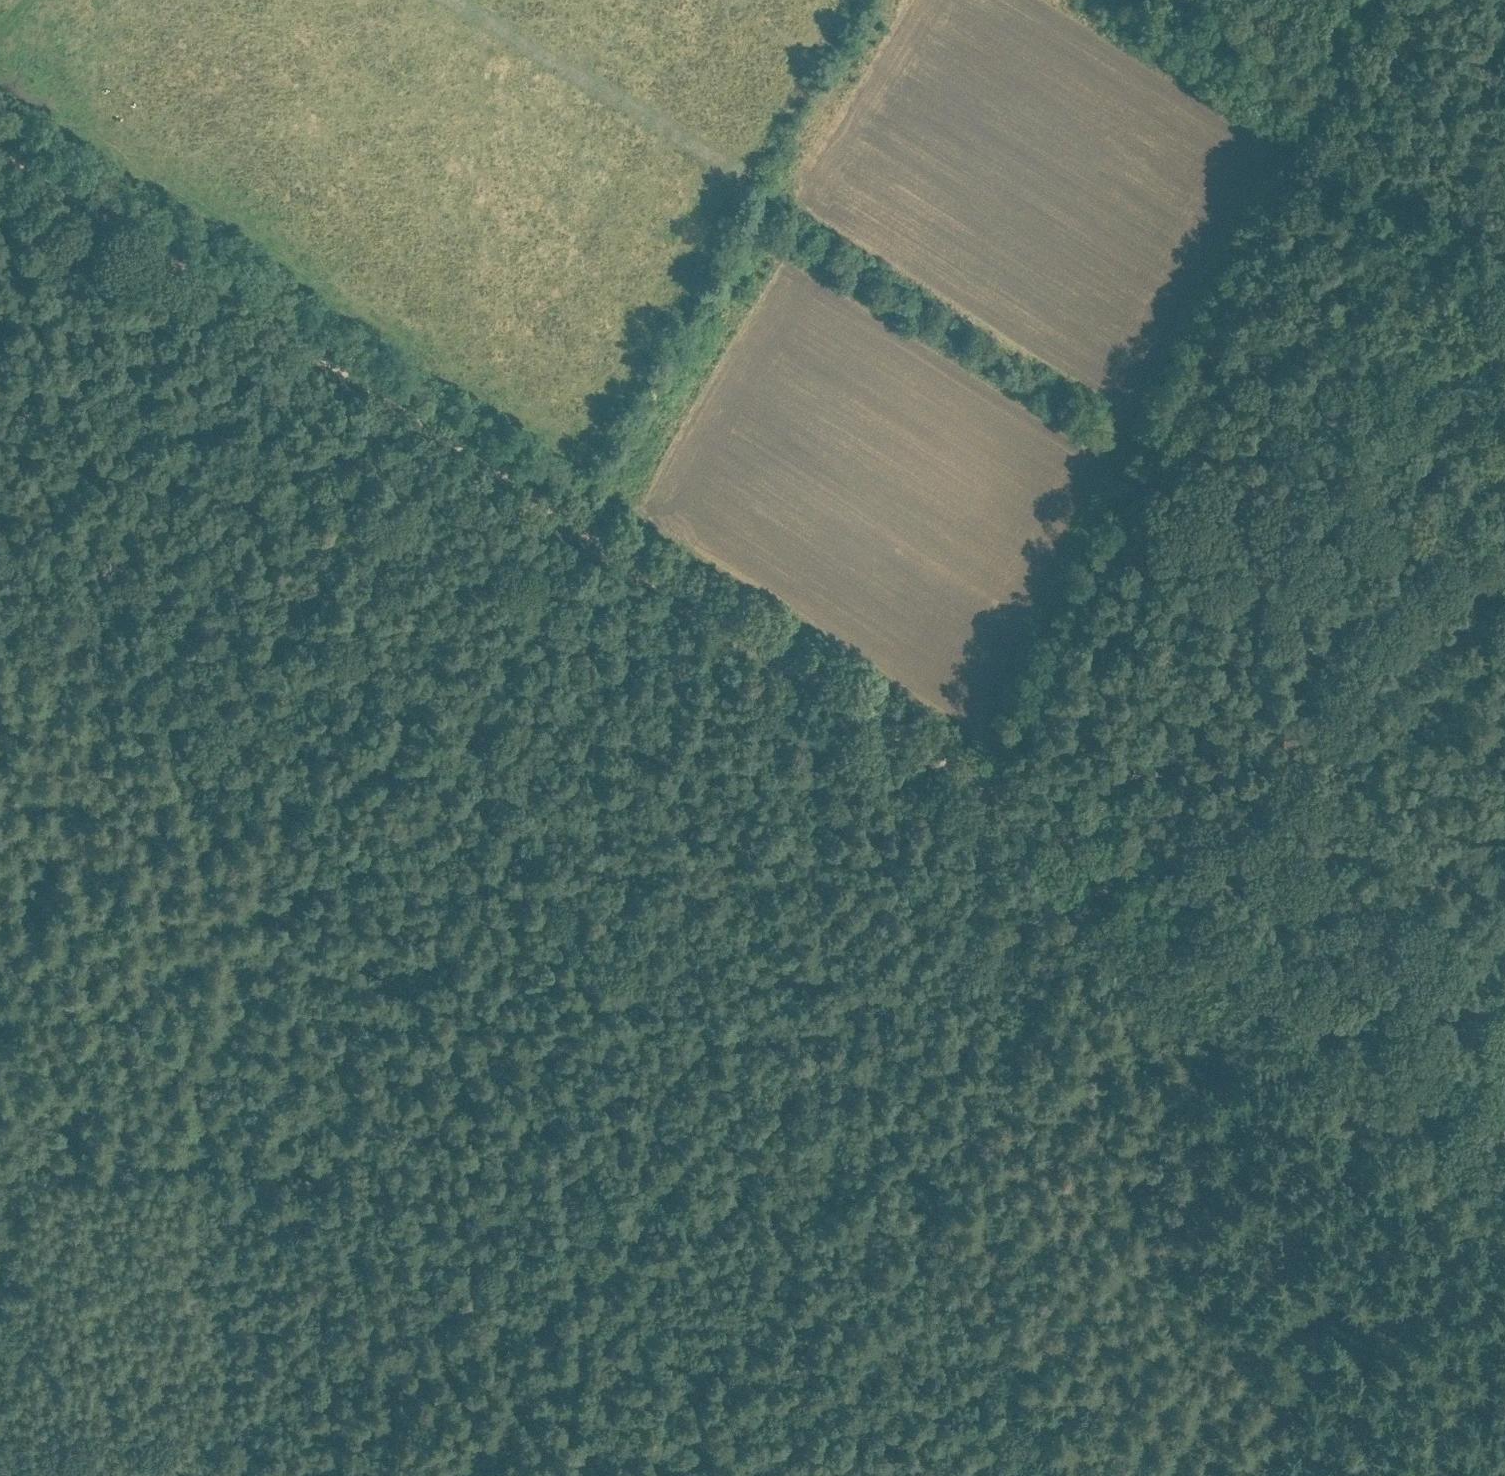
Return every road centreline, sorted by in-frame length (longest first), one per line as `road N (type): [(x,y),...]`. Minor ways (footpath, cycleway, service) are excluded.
road 1 (track): [(0,148),(980,780)]
road 2 (track): [(944,1185),(772,1037),(538,901),(304,825),(0,635)]
road 3 (track): [(986,1473),(237,1153),(38,1125),(0,1102)]
road 4 (track): [(980,780),(1367,0)]
road 5 (track): [(1095,862),(944,1185),(933,1248),(1018,1332),(985,1475)]
road 6 (track): [(980,780),(1504,1107)]
road 7 (track): [(340,835),(289,941),(237,1153)]
road 8 (track): [(1018,1332),(1265,1475)]
road 9 (track): [(1504,298),(1277,181)]
road 10 (track): [(38,1125),(0,1267)]

